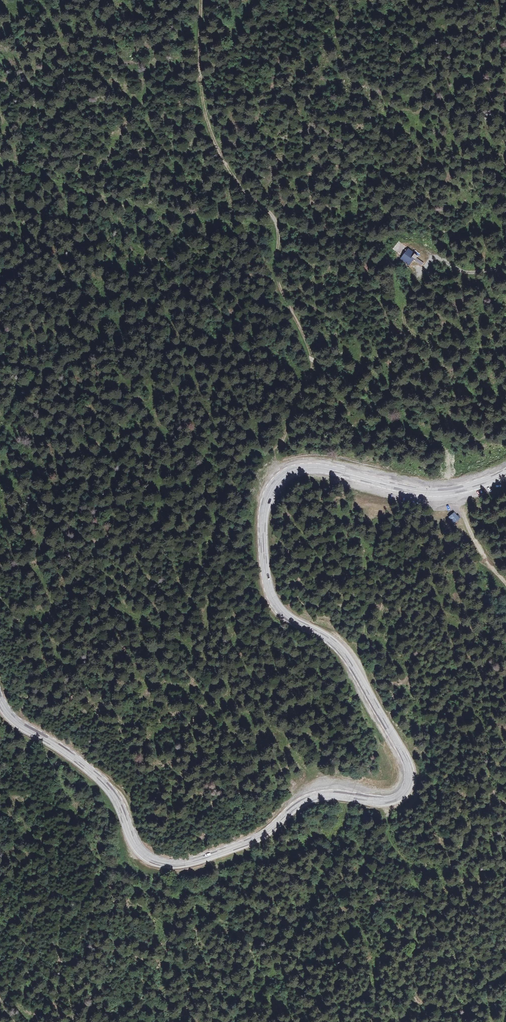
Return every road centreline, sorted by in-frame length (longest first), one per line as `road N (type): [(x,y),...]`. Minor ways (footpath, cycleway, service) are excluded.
road 1 (secondary): [(0,700),(10,717),(107,786),(140,850),(161,862),(196,861),(248,842),(322,795),(401,796),(410,764),(349,663),(272,597),(262,510),(276,479),(303,466),(437,492),(505,474)]
road 2 (track): [(311,373),(276,273),(277,223),(237,182),(211,132),(200,81),(201,0)]
road 3 (track): [(505,350),(438,345),(416,336),(404,317),(434,256),(462,270),(505,268)]

